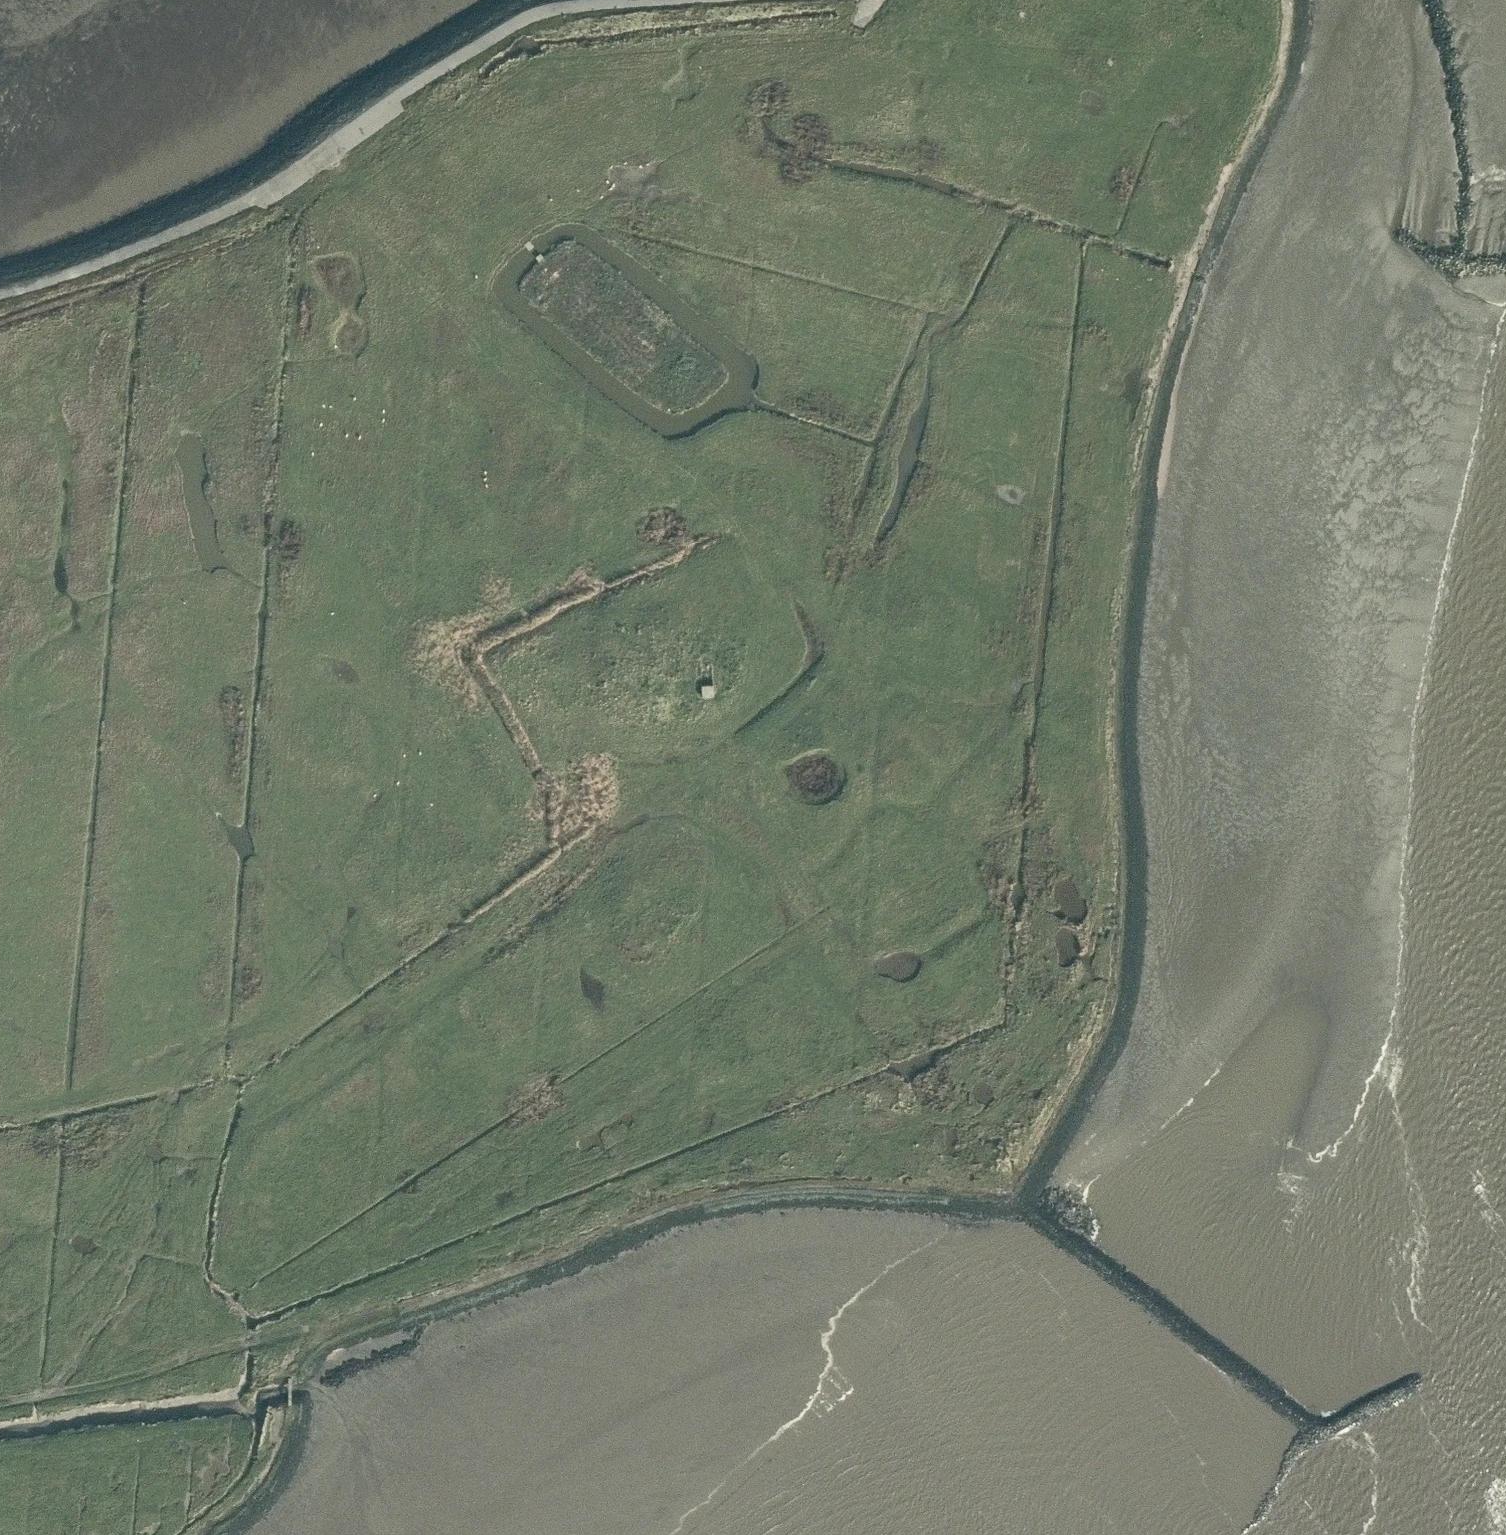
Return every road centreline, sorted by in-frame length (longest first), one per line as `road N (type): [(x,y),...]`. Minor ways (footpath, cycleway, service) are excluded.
road 1 (track): [(0,1400),(69,1389),(283,1331)]

